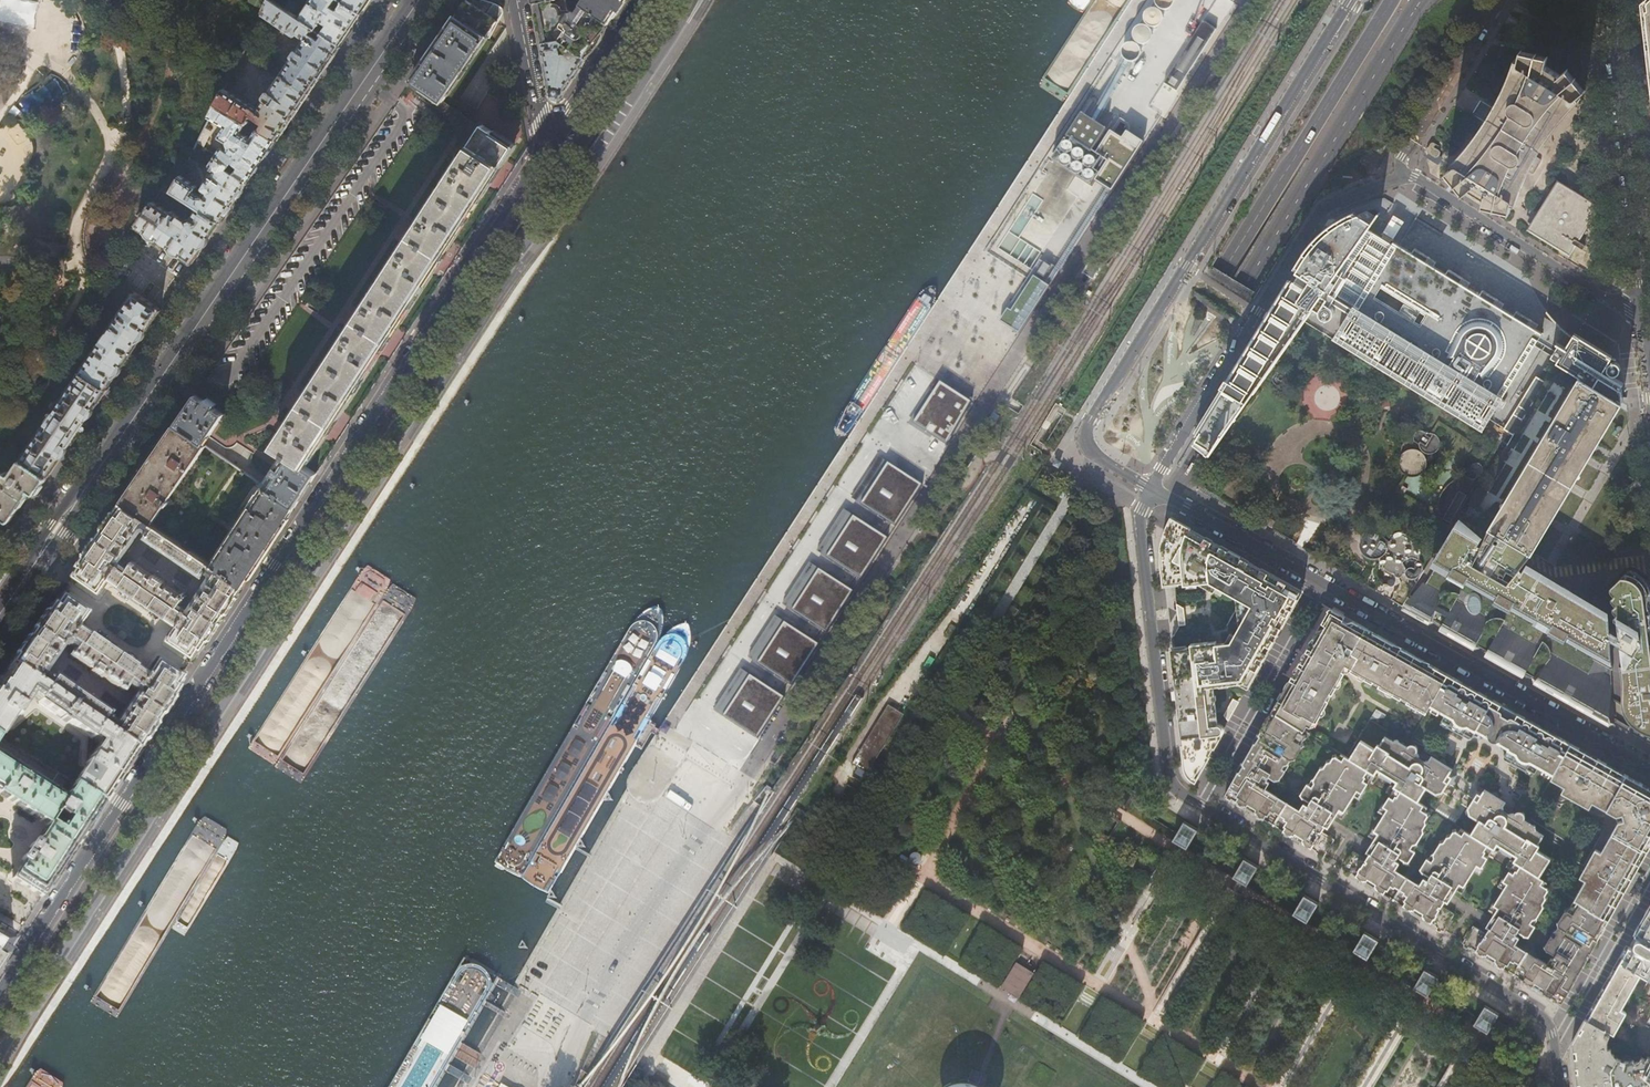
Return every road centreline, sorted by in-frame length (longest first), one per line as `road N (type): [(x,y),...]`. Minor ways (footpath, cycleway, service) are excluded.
road 1 (primary): [(0,1057),(508,269),(580,178),(694,0)]
road 2 (primary): [(782,1086),(1246,282),(1420,0)]
road 3 (primary): [(1391,0),(1225,271),(758,1086)]
road 4 (tertiary): [(0,990),(546,149)]
road 5 (residential): [(1558,1086),(1545,1018),(1175,788),(1139,515),(1150,488)]
road 6 (primary): [(0,613),(419,0)]
road 7 (residential): [(1648,310),(1603,298),(1415,177),(1368,189),(1333,203),(1310,230),(1150,488)]
road 8 (residential): [(1353,0),(1087,429),(1094,454),(1150,488)]
road 9 (residential): [(1150,488),(1649,768)]
road 10 (tertiary): [(1613,0),(1648,310)]
road 11 (primary): [(546,149),(579,145),(677,0)]
road 12 (residential): [(546,149),(641,0)]
road 13 (residential): [(515,0),(546,149)]

